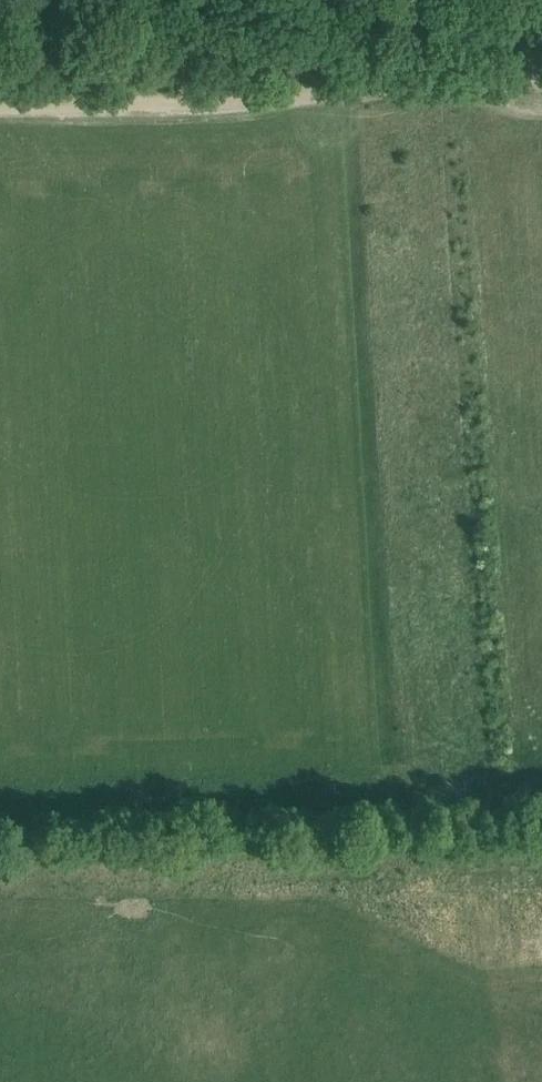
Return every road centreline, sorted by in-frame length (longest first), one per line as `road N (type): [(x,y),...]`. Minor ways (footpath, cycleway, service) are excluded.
road 1 (track): [(541,75),(0,85)]

